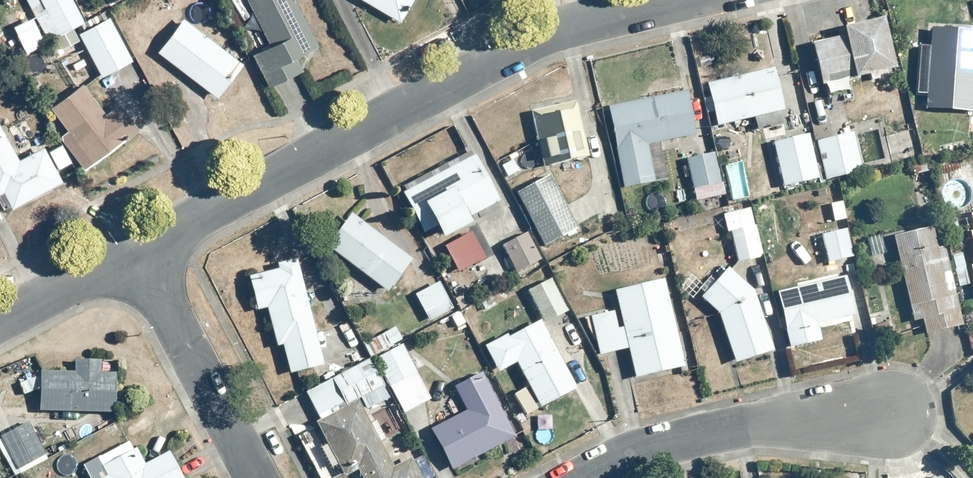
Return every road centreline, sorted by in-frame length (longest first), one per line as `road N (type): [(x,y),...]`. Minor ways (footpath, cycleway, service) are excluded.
road 1 (residential): [(136,249),(561,27),(678,0)]
road 2 (residential): [(890,415),(760,422),(686,438),(588,477)]
road 3 (residential): [(136,249),(259,477)]
road 4 (residential): [(0,322),(136,249)]

